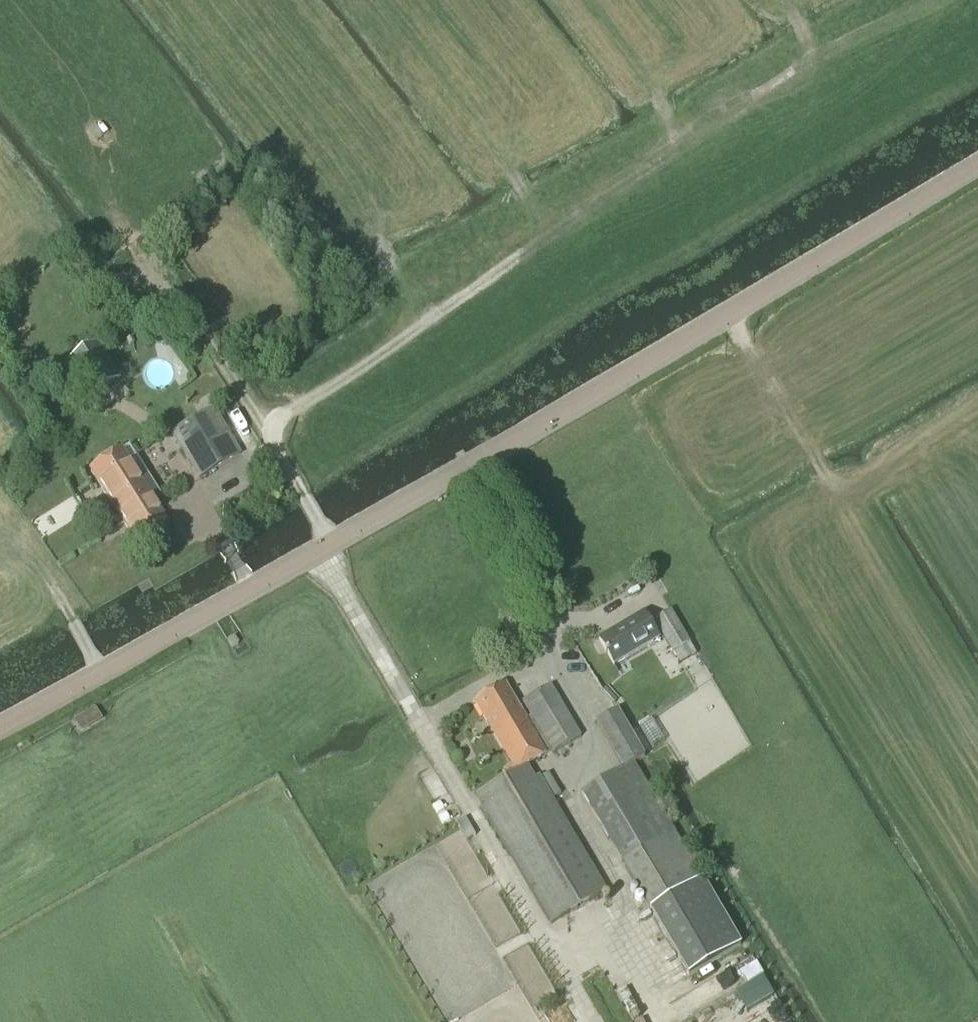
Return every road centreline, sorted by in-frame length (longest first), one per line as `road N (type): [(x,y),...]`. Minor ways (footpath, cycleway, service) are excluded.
road 1 (tertiary): [(0,726),(977,168)]
road 2 (track): [(262,429),(912,0)]
road 3 (track): [(729,313),(816,463),(845,488),(871,481),(977,400)]
road 4 (track): [(116,207),(152,285),(83,272),(57,234)]

